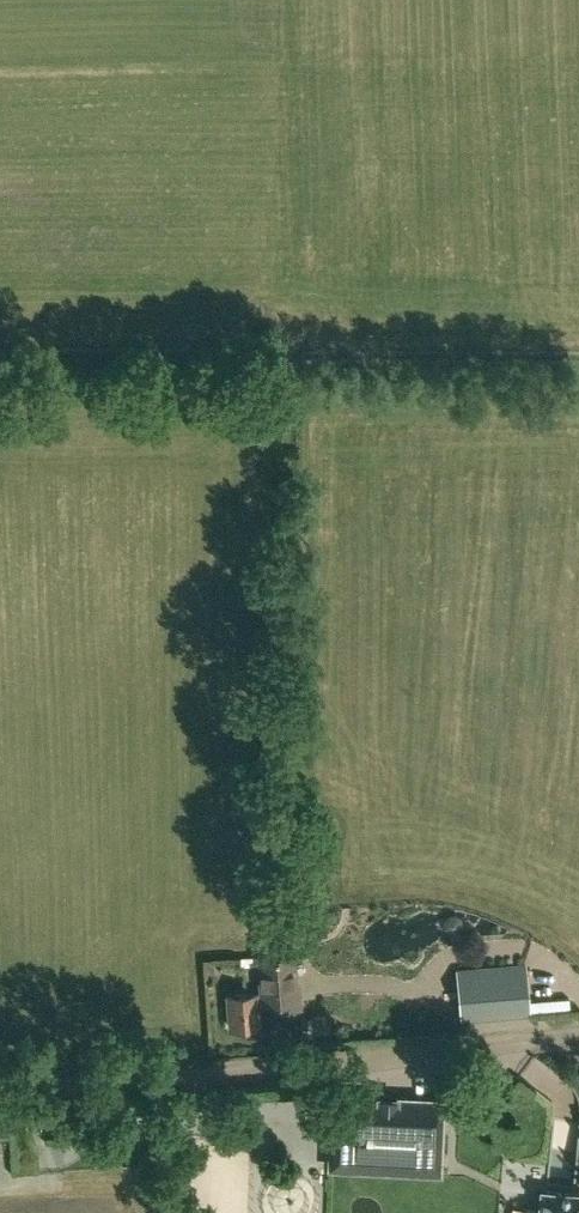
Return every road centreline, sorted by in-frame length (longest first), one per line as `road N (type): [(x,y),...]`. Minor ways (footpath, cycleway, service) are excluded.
road 1 (track): [(578,1039),(0,1089)]
road 2 (track): [(578,361),(0,358)]

